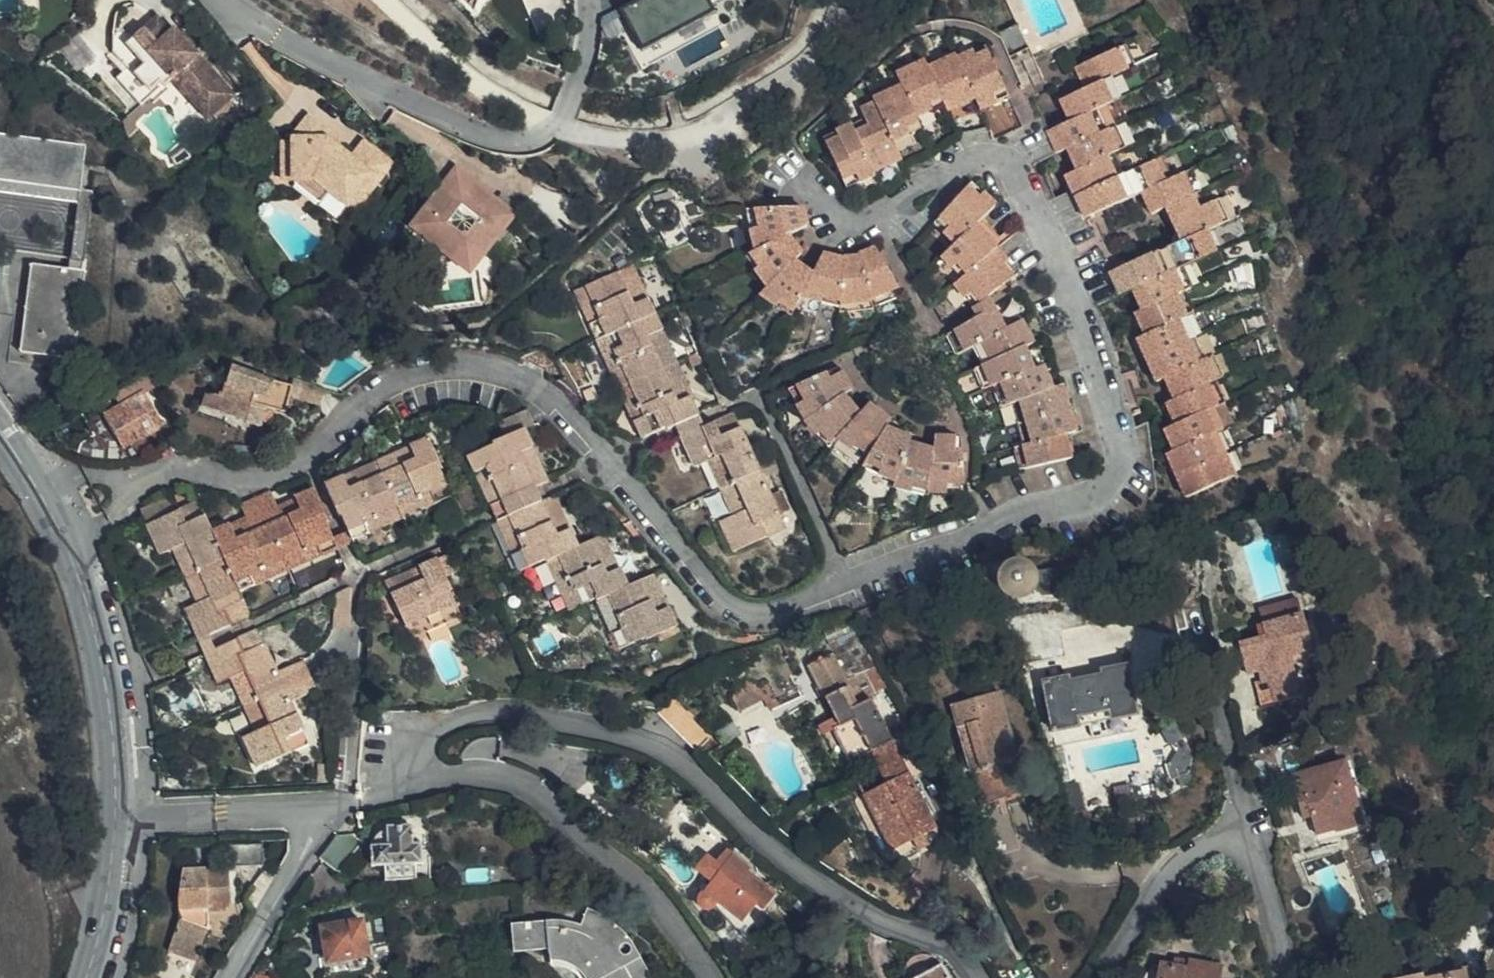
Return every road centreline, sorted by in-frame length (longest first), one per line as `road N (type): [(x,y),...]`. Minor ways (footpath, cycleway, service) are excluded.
road 1 (residential): [(811,190),(851,223),(869,225),(965,165),(1006,167),(1029,198),(1117,442),(1117,485),(1098,501),(1007,520),(793,612),(748,612),(709,594),(542,388),(453,367),(388,382),(299,469),(256,482),(160,472),(50,510)]
road 2 (residential): [(407,771),(409,743),(450,721),(566,716),(645,743),(714,793),(807,881),(942,950),(971,977)]
road 3 (residential): [(704,977),(674,927),(587,838),(494,777),(448,780),(407,771)]
road 4 (residential): [(350,75),(494,144),(531,146),(558,127),(580,71),(581,0)]
road 5 (residential): [(1104,977),(1162,880),(1182,859),(1223,841),(1240,842),(1258,859),(1288,977)]
road 6 (tertiary): [(115,817),(93,626),(50,510)]
road 7 (residential): [(350,75),(386,116),(544,208)]
road 8 (residential): [(312,814),(115,817)]
road 9 (residential): [(312,814),(286,884),(234,977)]
road 10 (tertiary): [(84,977),(115,817)]
road 11 (residential): [(229,0),(260,27),(350,75)]

